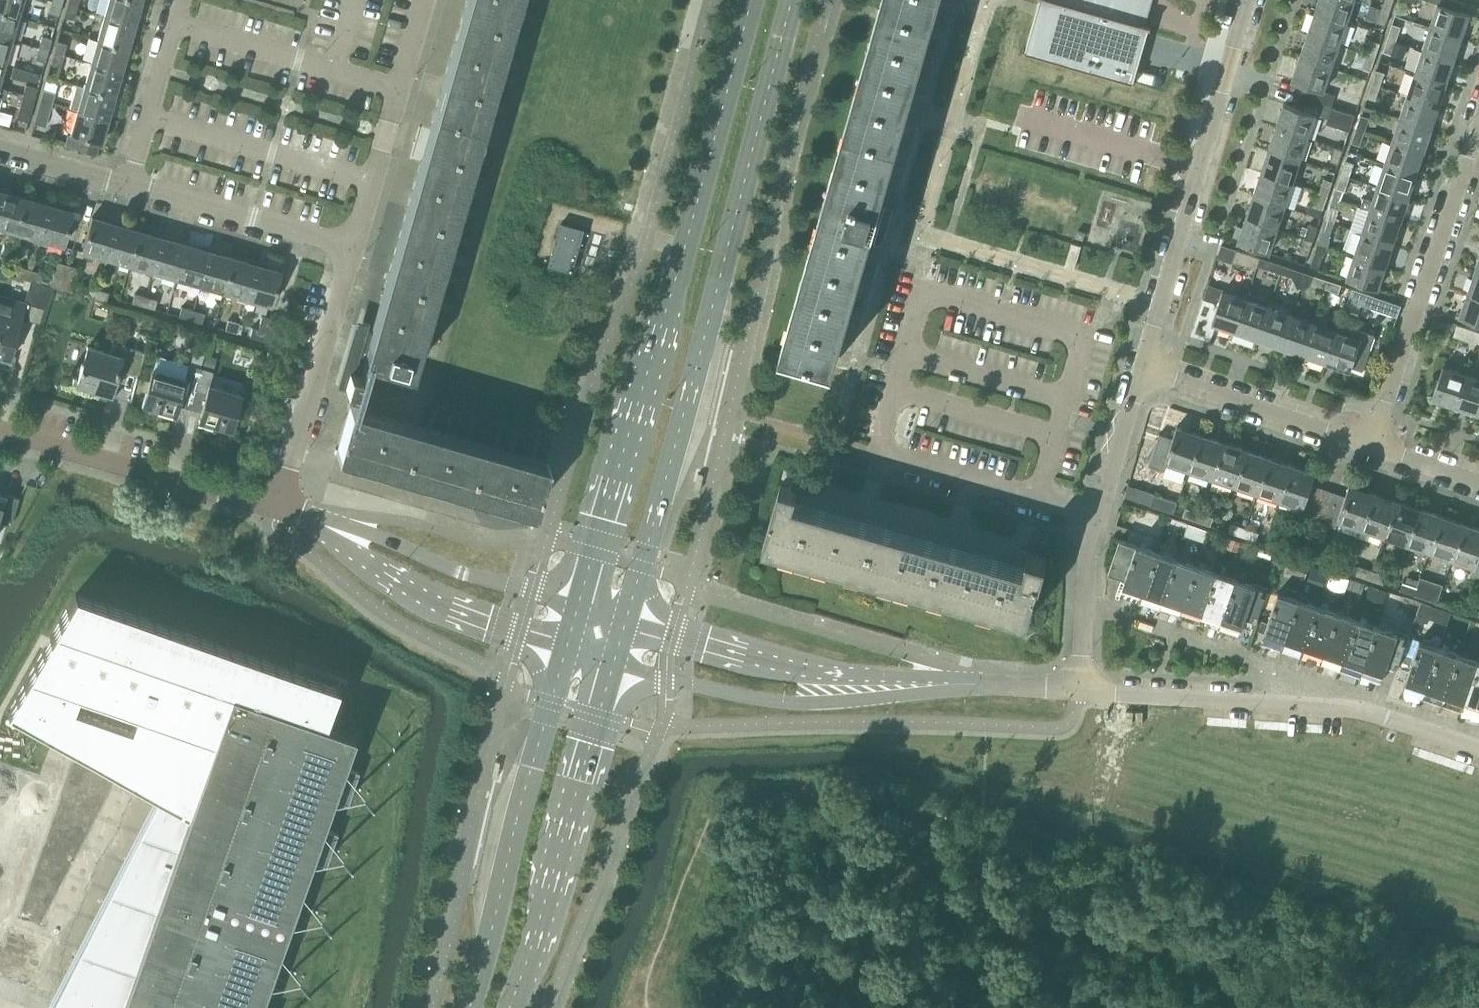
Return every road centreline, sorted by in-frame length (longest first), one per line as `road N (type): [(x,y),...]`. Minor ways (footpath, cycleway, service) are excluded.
road 1 (secondary): [(626,620),(799,0)]
road 2 (secondary): [(753,0),(578,605)]
road 3 (unclassified): [(1478,751),(1353,709),(1079,686)]
road 4 (unclassified): [(1139,370),(1250,0)]
road 5 (secondary): [(565,652),(468,1007)]
road 6 (residential): [(613,665),(816,704),(969,683)]
road 7 (secondary): [(512,1007),(613,665)]
road 8 (residential): [(969,683),(816,669),(626,620)]
road 9 (unclassified): [(1371,446),(1478,126)]
road 10 (residential): [(278,503),(420,598),(565,652)]
road 11 (residential): [(578,605),(461,572),(278,503)]
road 12 (residential): [(278,503),(0,428)]
road 13 (residential): [(278,503),(351,250)]
road 14 (residential): [(351,250),(423,0)]
road 15 (unclassified): [(1371,446),(1139,370)]
road 16 (residential): [(351,250),(129,184)]
road 17 (residential): [(129,184),(185,0)]
road 18 (unclassified): [(1079,686),(1096,516)]
road 19 (unclassified): [(1042,501),(880,452)]
road 20 (unclassified): [(1096,516),(1139,370)]
road 21 (residential): [(129,184),(0,147)]

